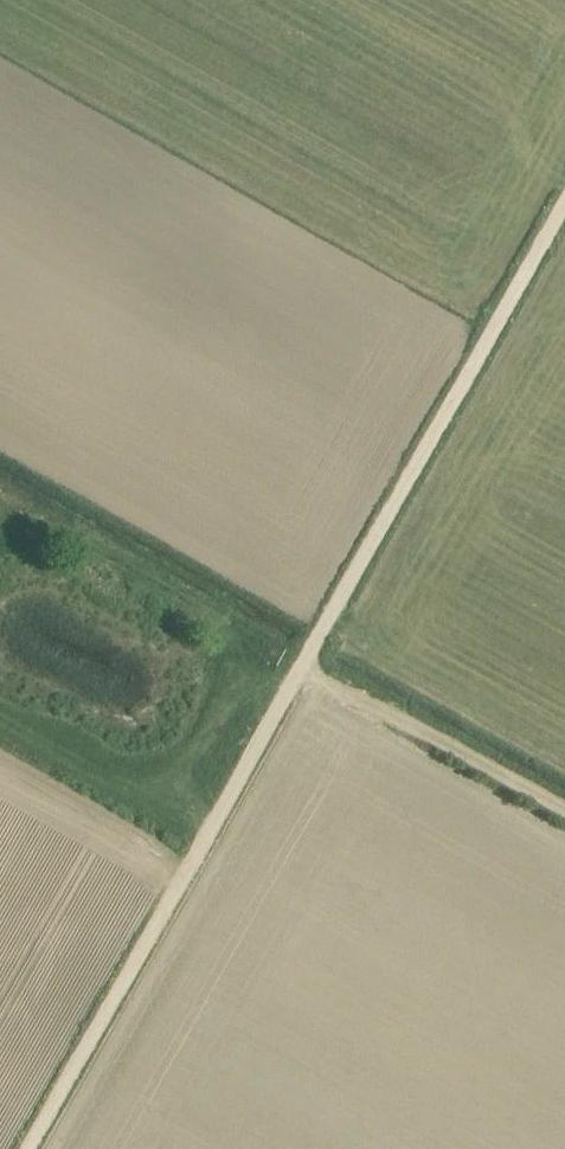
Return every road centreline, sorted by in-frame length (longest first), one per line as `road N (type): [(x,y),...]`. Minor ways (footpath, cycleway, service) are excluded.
road 1 (track): [(564,196),(30,1148)]
road 2 (track): [(564,816),(0,496)]

